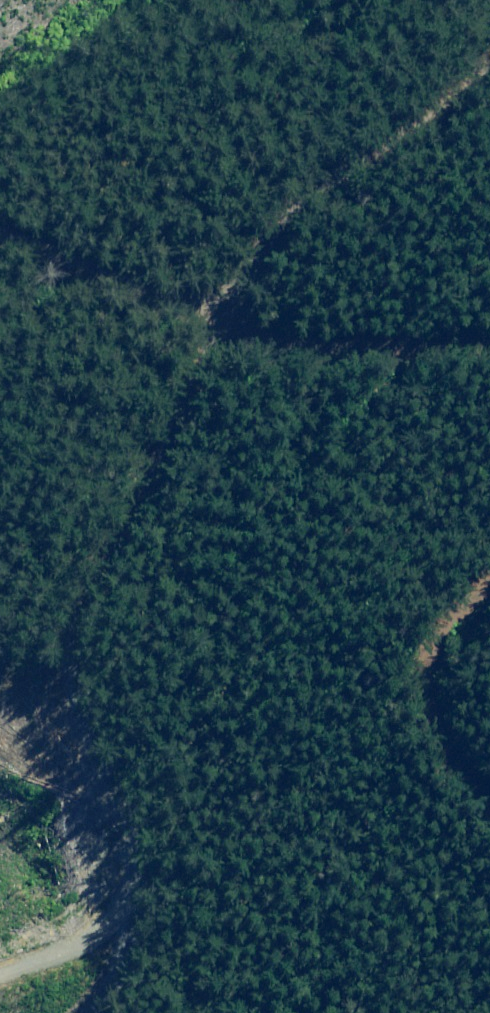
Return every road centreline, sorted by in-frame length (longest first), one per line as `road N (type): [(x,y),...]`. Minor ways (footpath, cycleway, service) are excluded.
road 1 (track): [(88,1012),(99,1001),(128,885),(91,749),(81,635),(144,466),(222,302),(336,182),(456,104),(489,70)]
road 2 (track): [(0,235),(222,302),(319,343),(489,336)]
road 3 (track): [(489,588),(442,654),(447,729),(489,793)]

